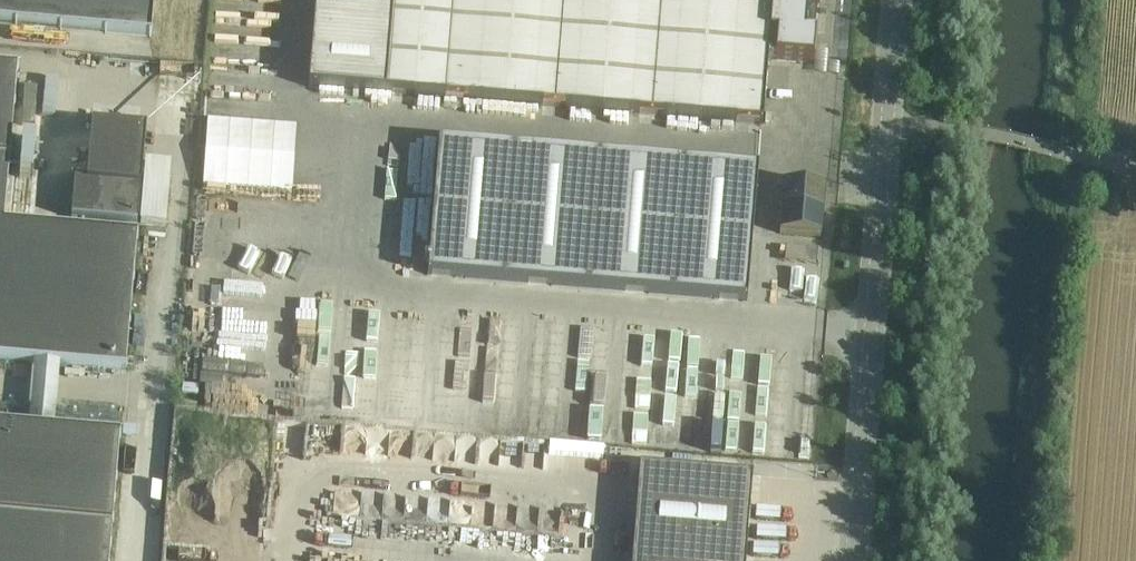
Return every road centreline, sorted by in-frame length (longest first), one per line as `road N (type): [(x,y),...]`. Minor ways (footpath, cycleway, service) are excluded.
road 1 (unclassified): [(851,560),(897,0)]
road 2 (track): [(1061,0),(1062,153)]

